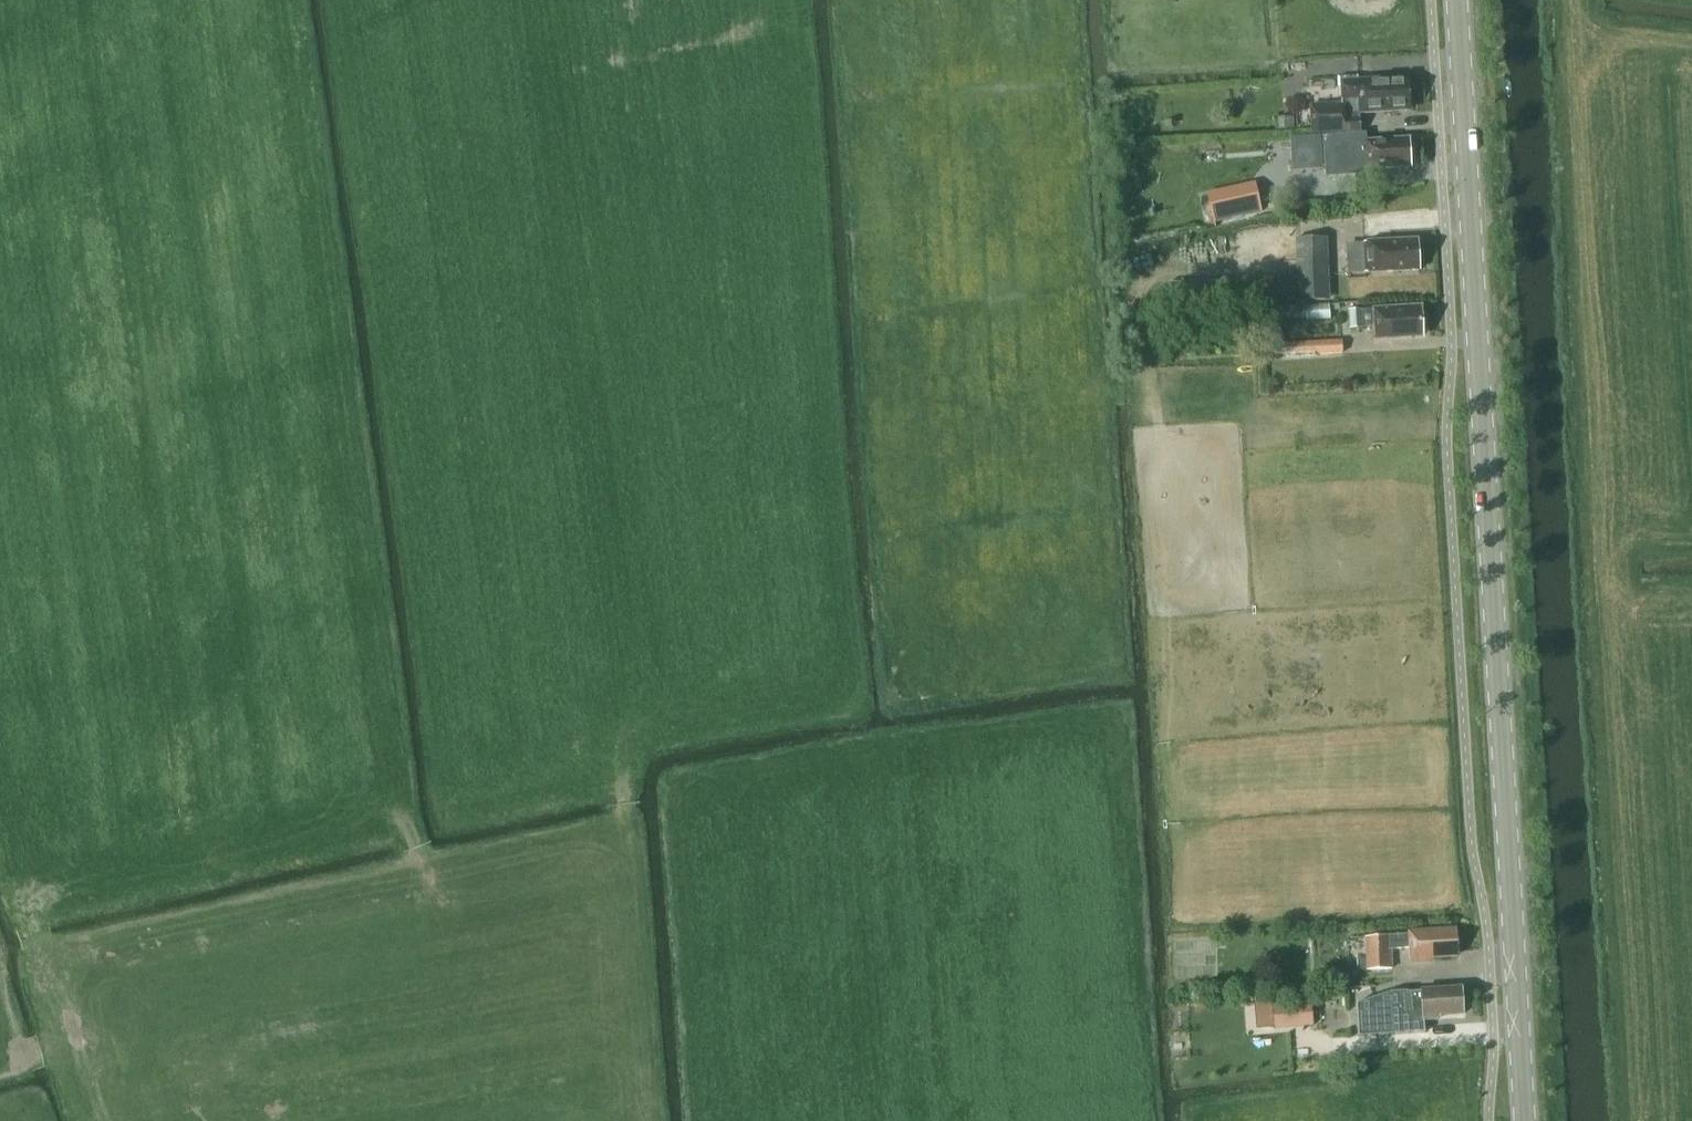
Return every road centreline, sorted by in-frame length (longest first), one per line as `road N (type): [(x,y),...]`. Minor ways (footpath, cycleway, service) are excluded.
road 1 (primary): [(1523,1120),(1456,0)]

